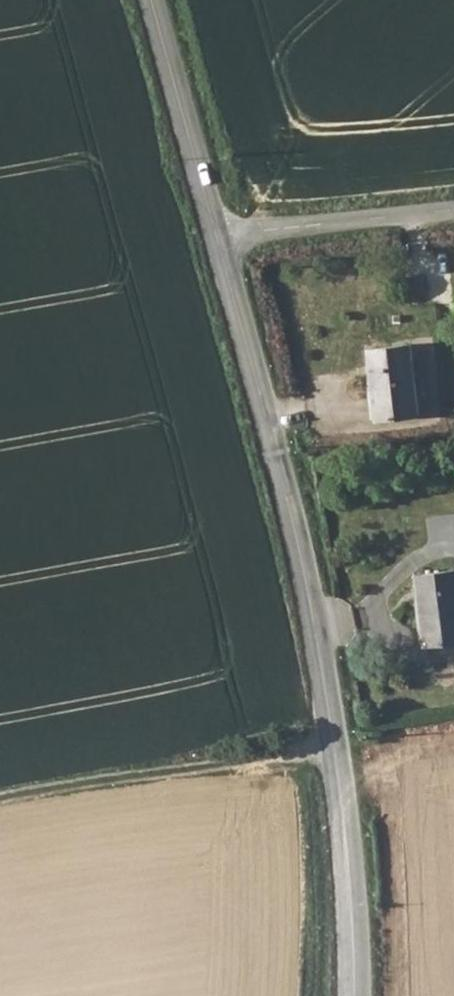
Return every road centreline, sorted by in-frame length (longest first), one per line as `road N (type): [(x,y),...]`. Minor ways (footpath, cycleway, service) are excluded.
road 1 (tertiary): [(354,995),(338,749),(301,557),(218,240)]
road 2 (track): [(0,801),(338,749)]
road 3 (tertiary): [(218,240),(152,0)]
road 4 (unclassified): [(218,240),(453,214)]

